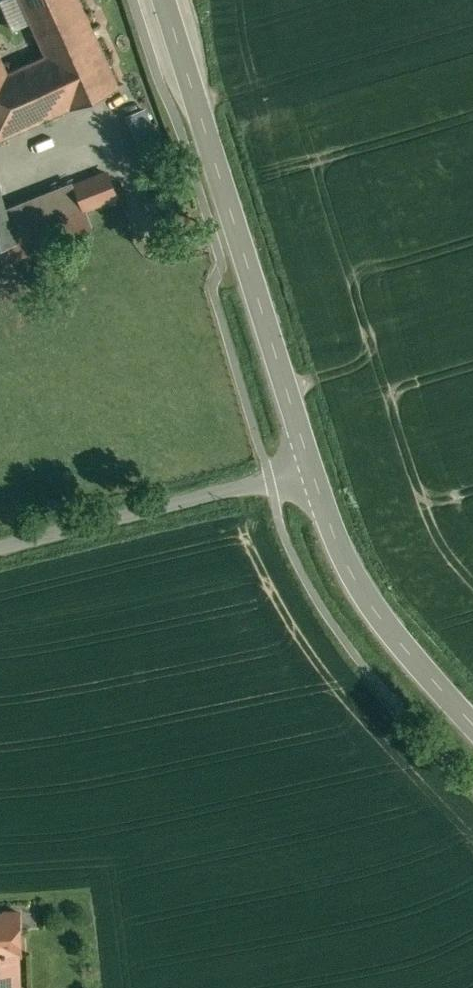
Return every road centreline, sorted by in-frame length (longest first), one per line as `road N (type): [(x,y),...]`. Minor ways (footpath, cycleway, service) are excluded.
road 1 (secondary): [(164,0),(313,471)]
road 2 (unclassified): [(0,552),(313,471)]
road 3 (secondary): [(313,471),(360,580),(472,722)]

